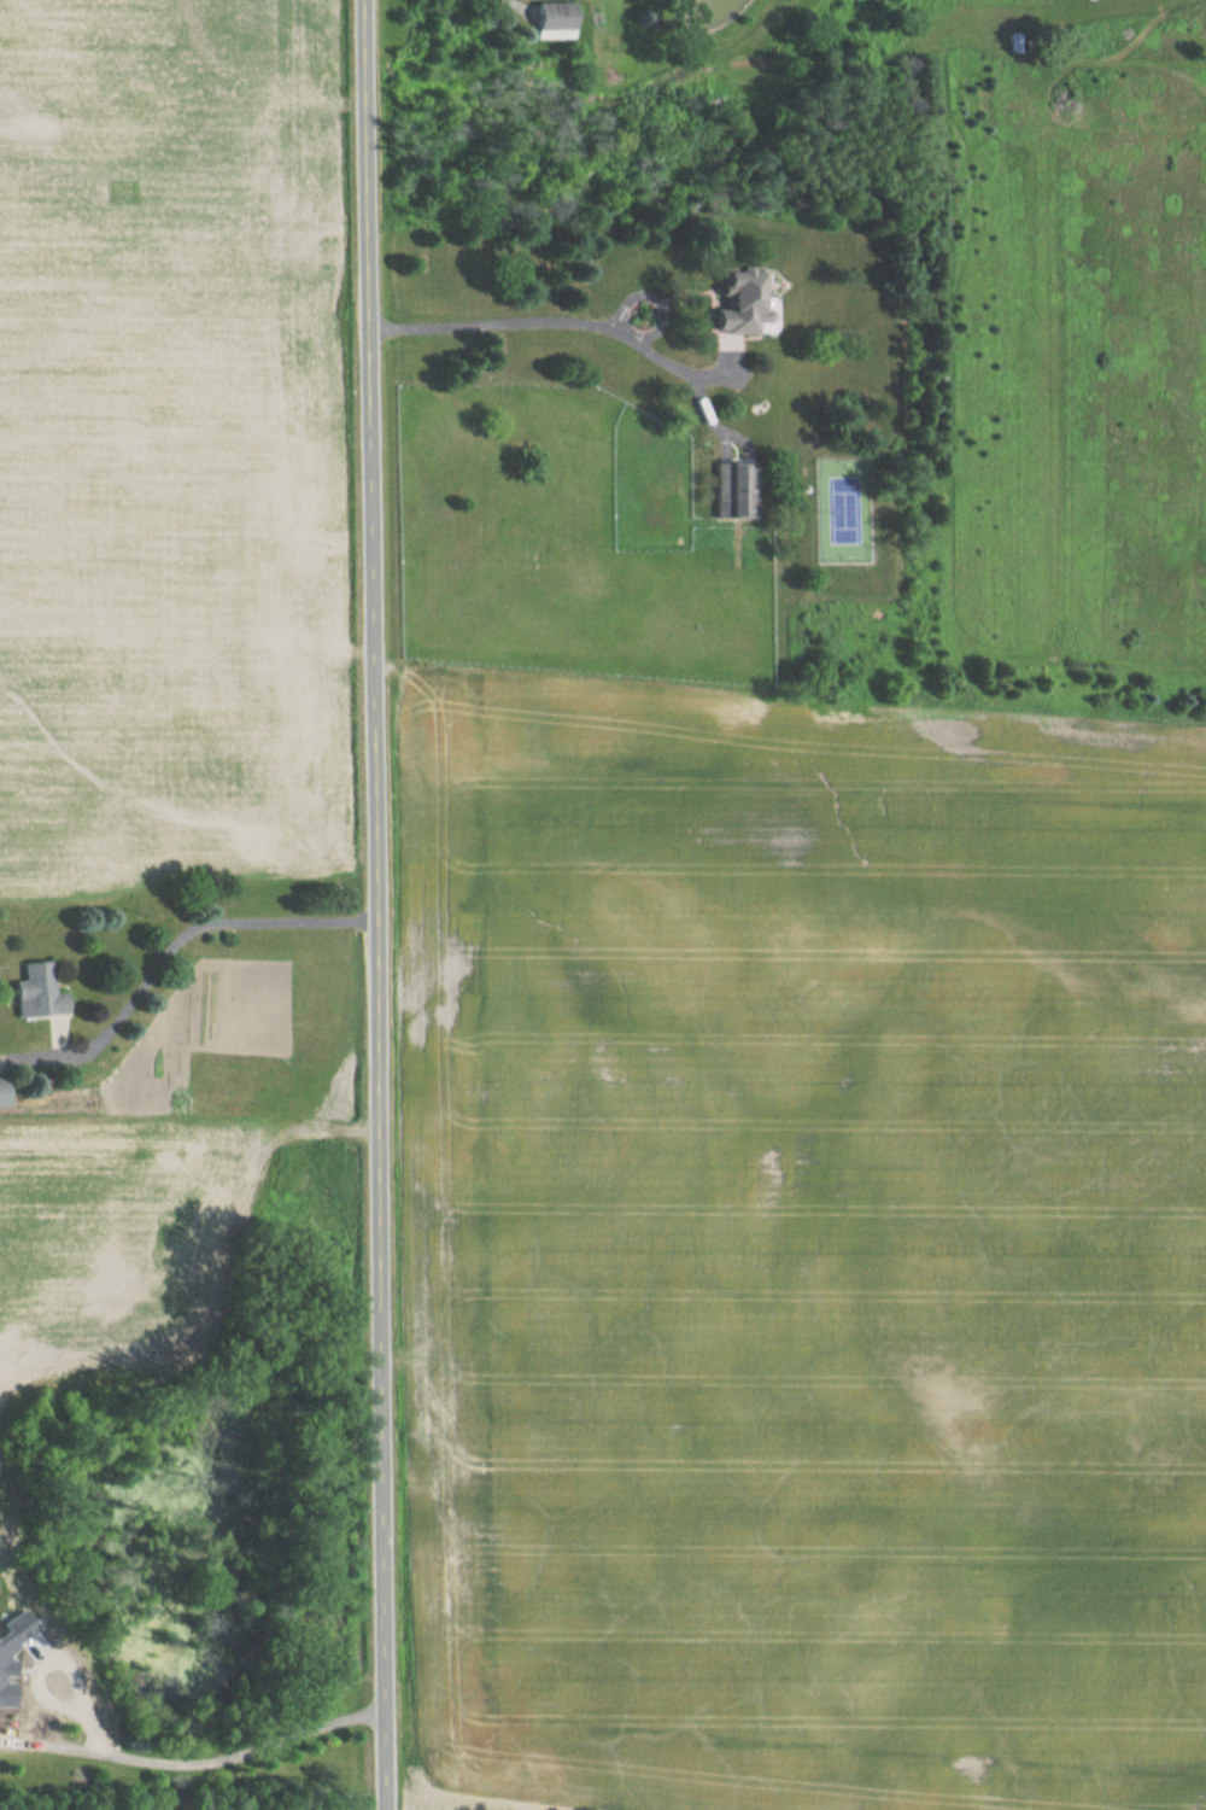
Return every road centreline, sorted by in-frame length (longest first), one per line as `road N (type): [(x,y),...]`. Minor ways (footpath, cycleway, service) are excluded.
road 1 (residential): [(389,1809),(365,0)]

